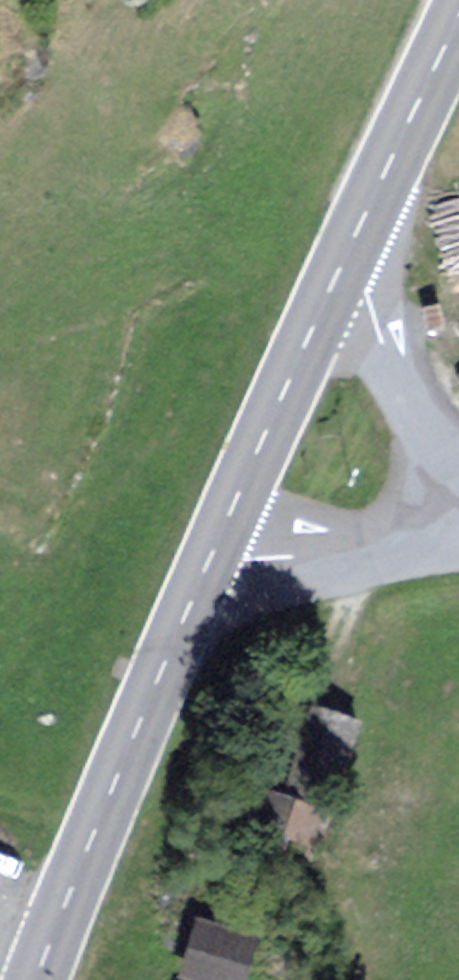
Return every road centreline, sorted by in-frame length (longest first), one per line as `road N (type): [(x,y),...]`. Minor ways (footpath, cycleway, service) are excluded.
road 1 (tertiary): [(191,607),(40,979)]
road 2 (tertiary): [(344,256),(191,607)]
road 3 (unclassified): [(458,542),(267,598),(191,607)]
road 4 (tertiary): [(458,6),(344,256)]
road 5 (unclassified): [(458,458),(418,399),(344,256)]

